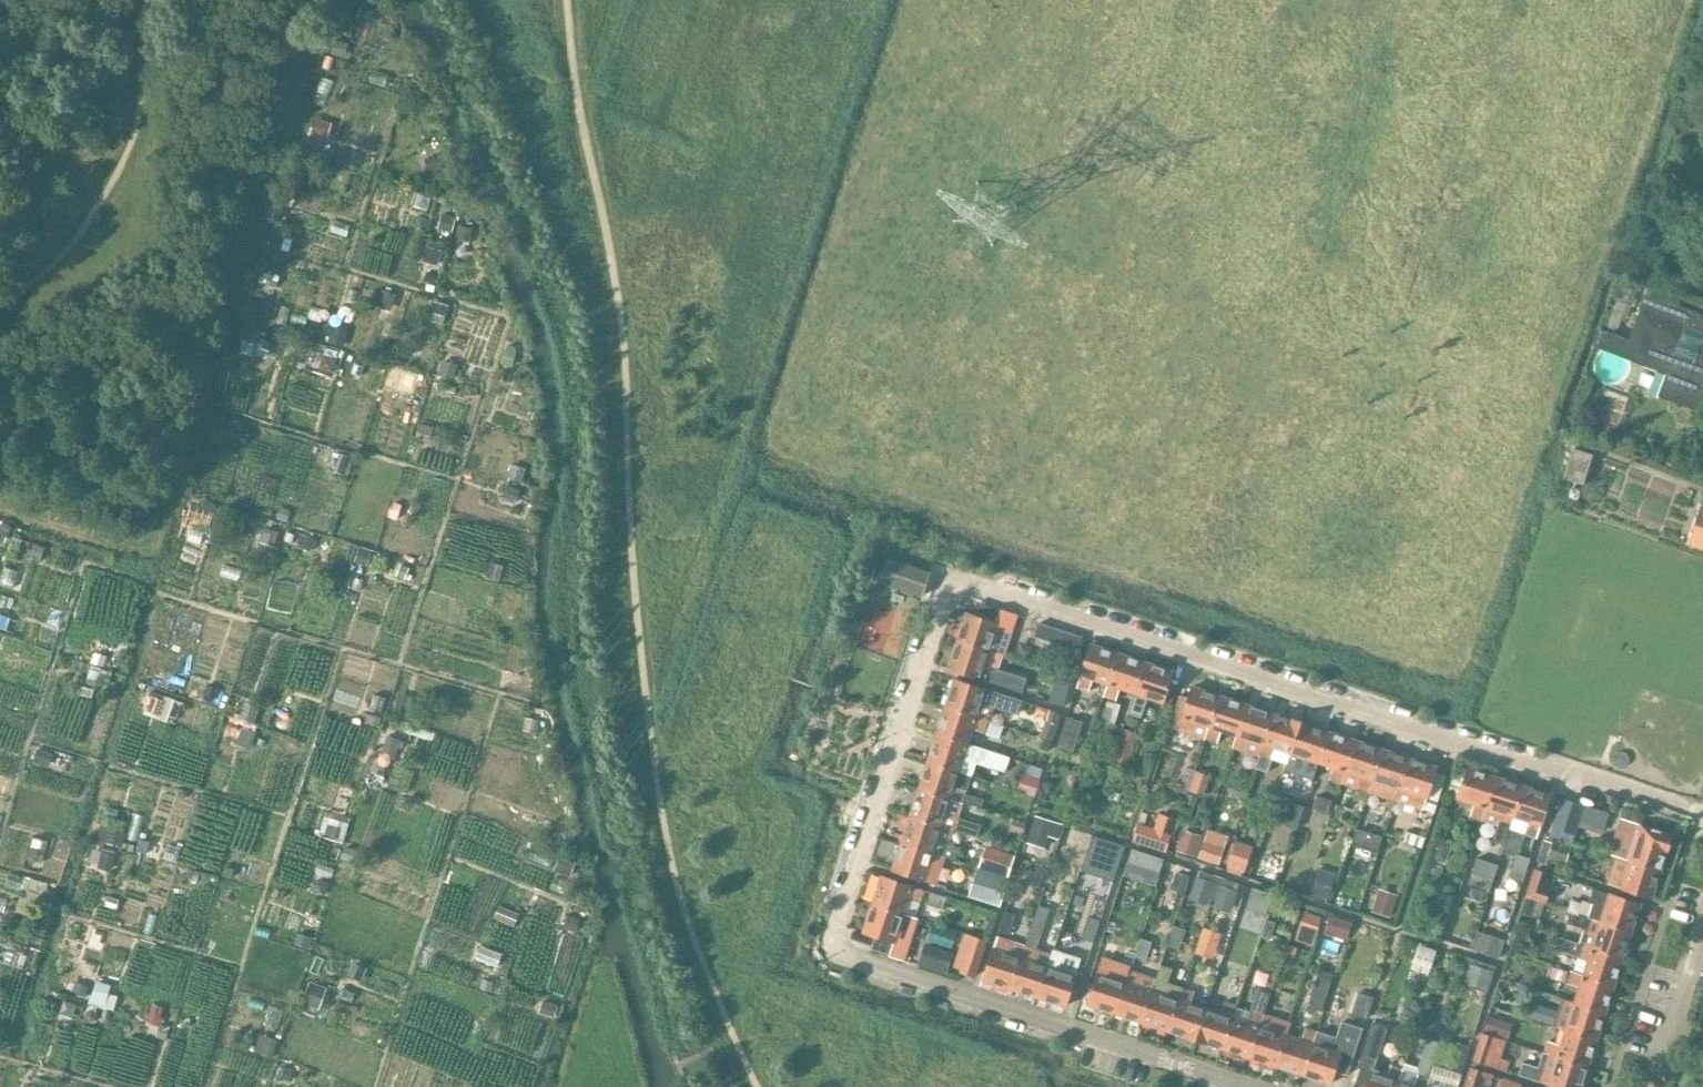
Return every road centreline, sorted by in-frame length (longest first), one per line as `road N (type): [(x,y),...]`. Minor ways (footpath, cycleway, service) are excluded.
road 1 (residential): [(1702,813),(962,579),(946,585),(831,941),(842,955),(1246,1086)]
road 2 (unclassified): [(1650,1086),(1702,926)]

